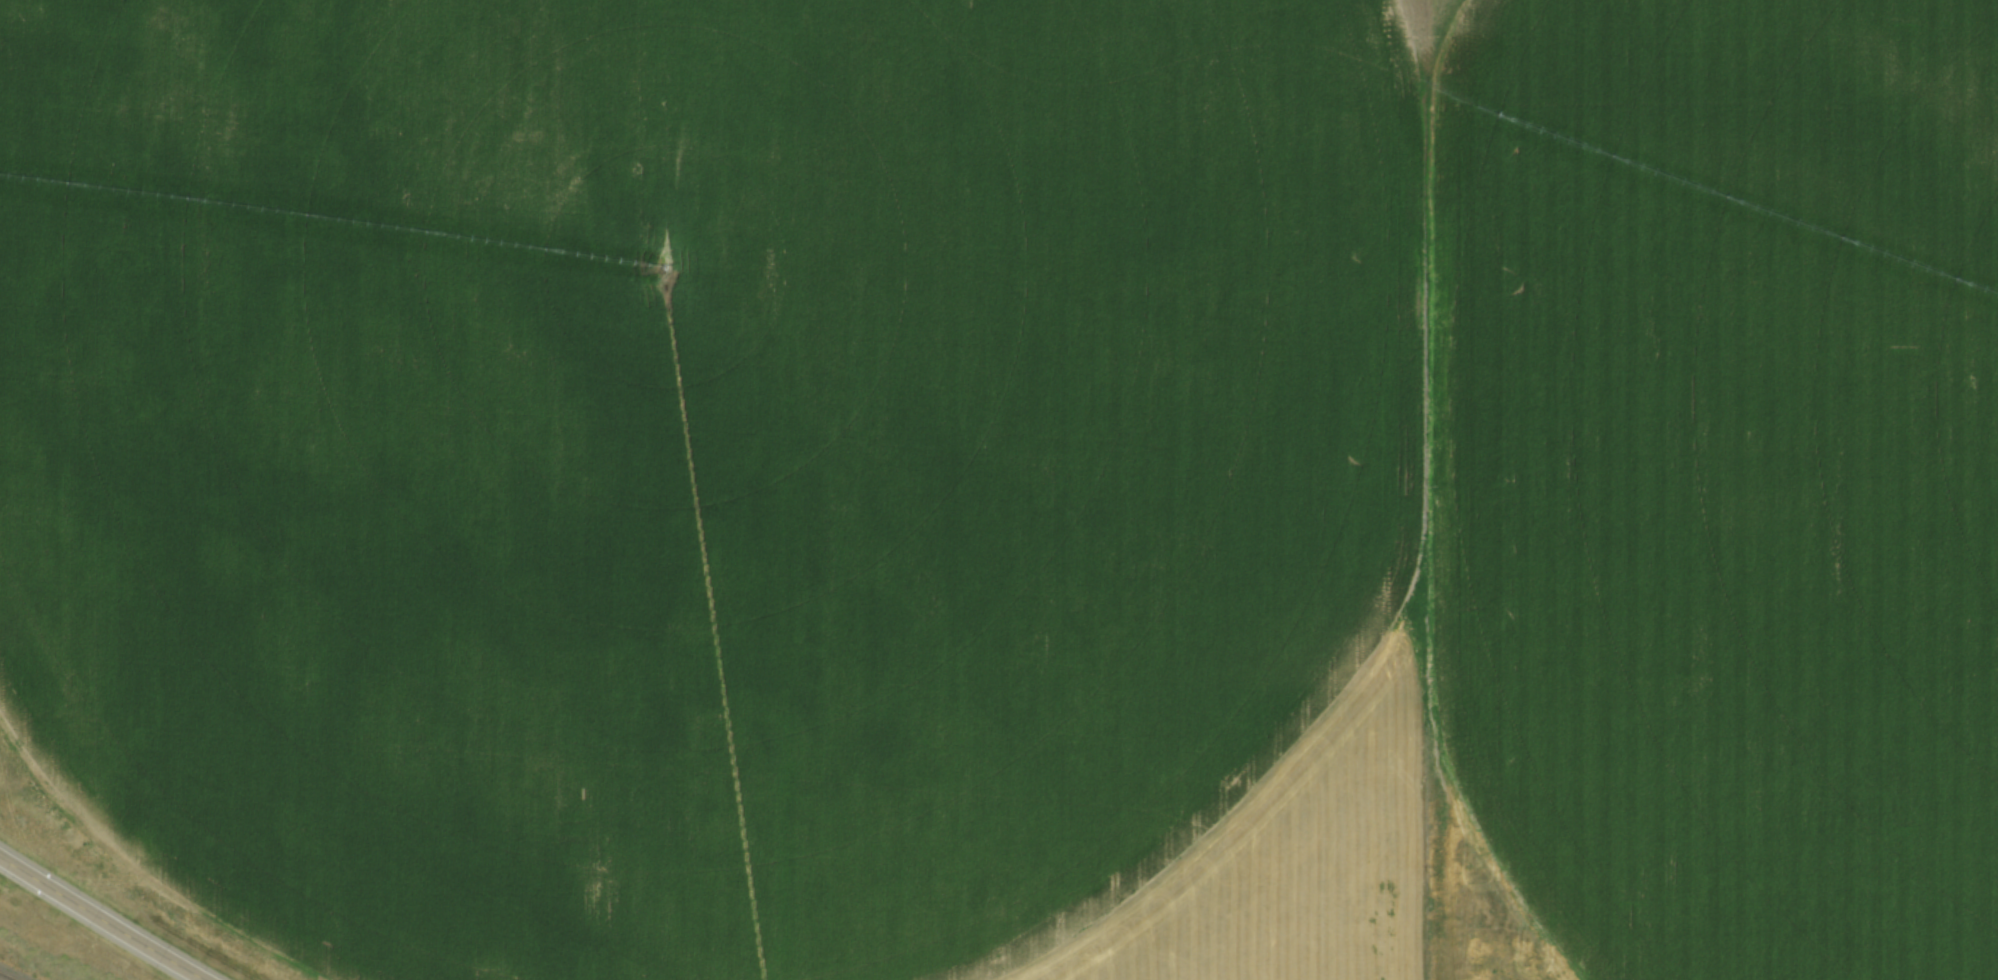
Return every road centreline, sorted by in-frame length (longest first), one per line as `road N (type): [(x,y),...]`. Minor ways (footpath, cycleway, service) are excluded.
road 1 (primary): [(200,979),(0,861)]

